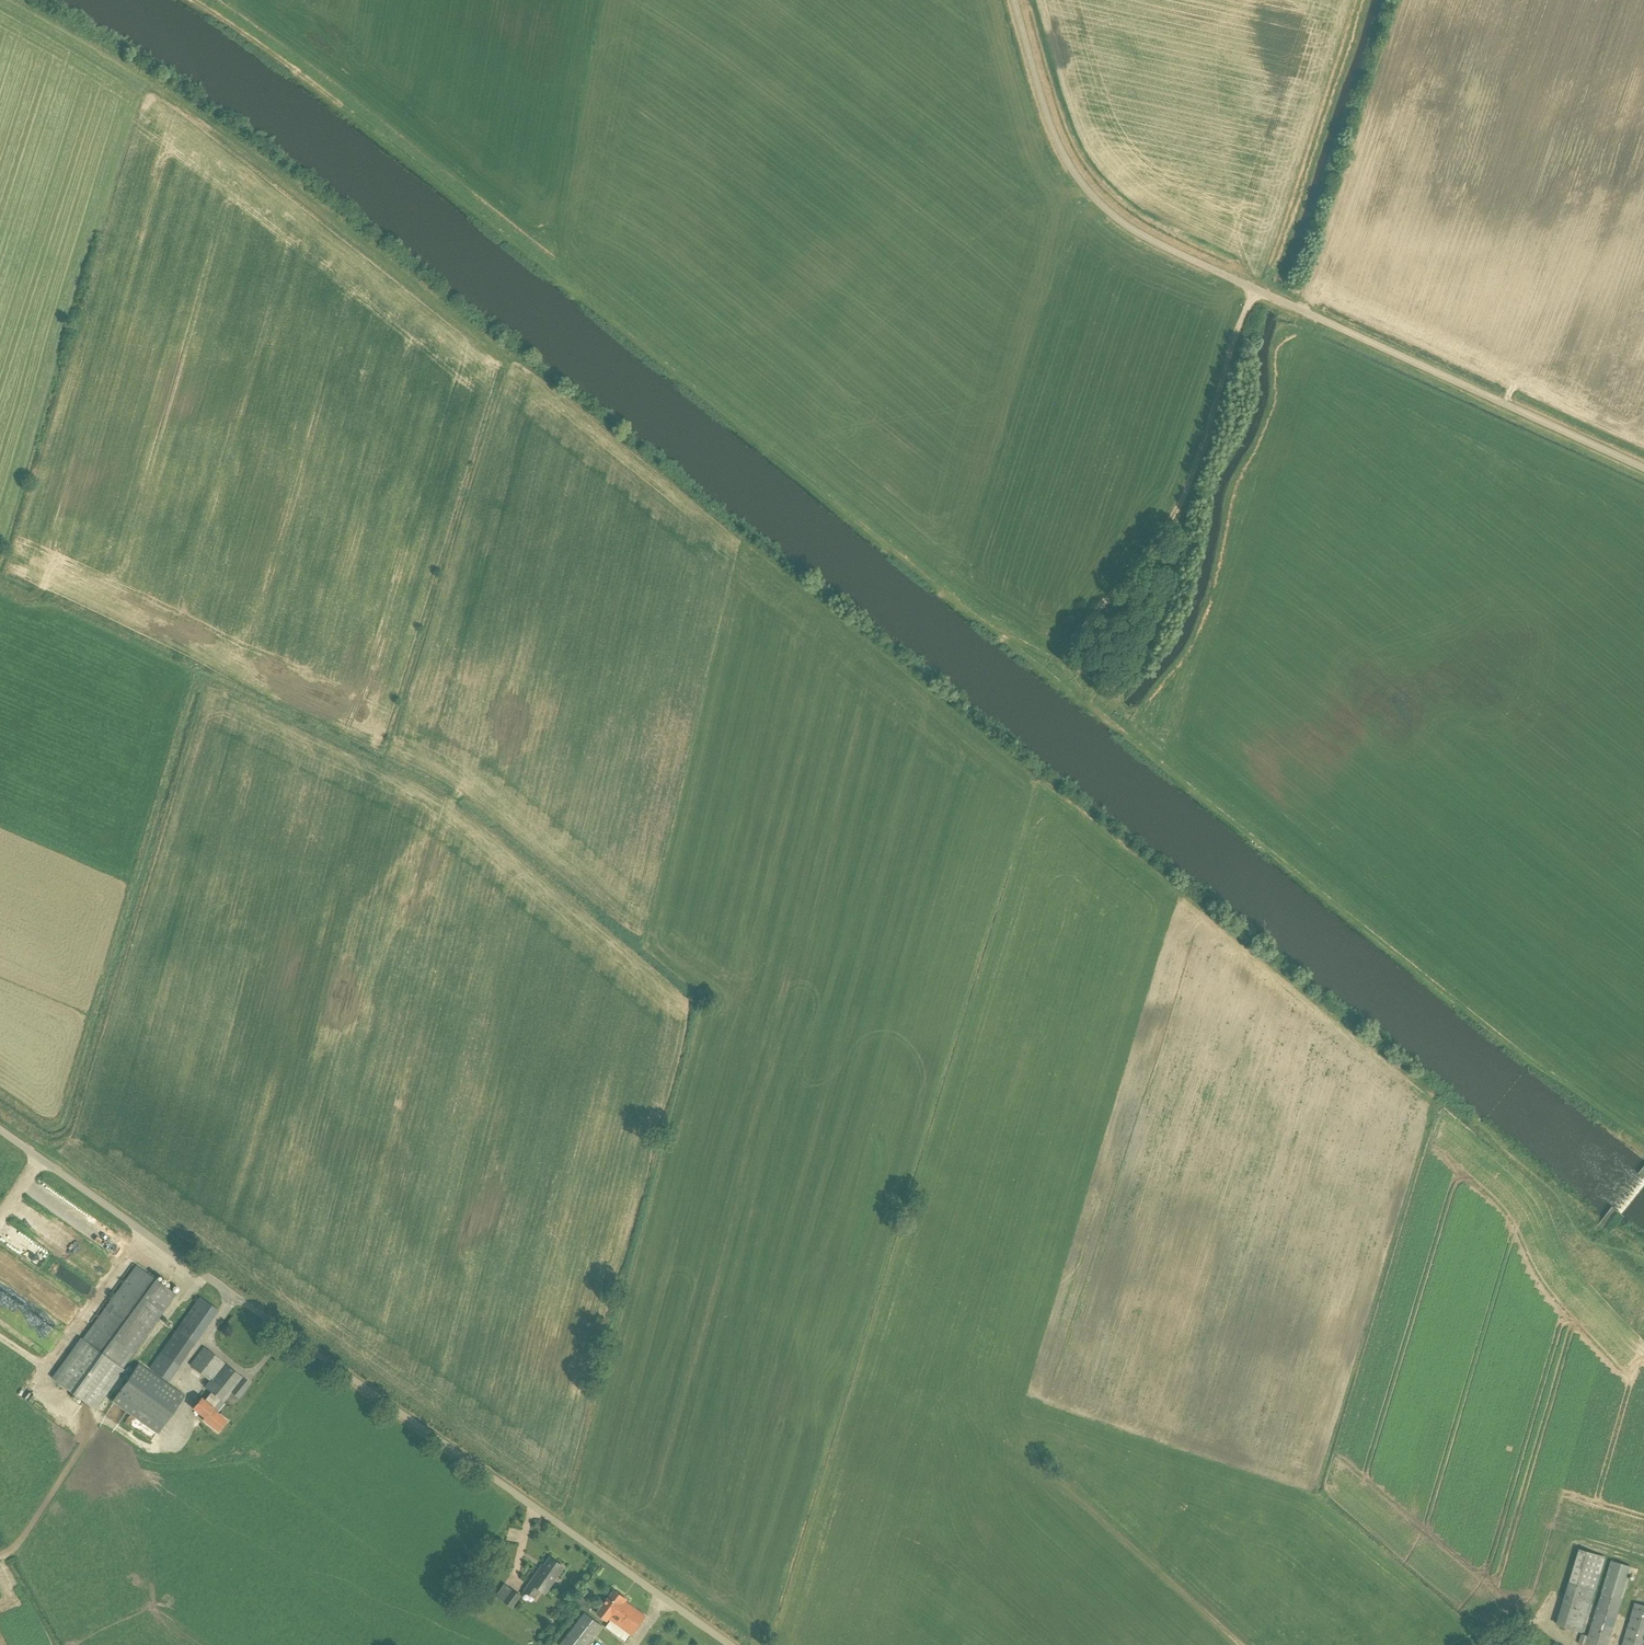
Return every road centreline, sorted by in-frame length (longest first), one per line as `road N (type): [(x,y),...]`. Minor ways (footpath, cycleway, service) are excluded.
road 1 (track): [(186,0),(468,206),(991,631),(1053,659),(1067,653)]
road 2 (unclassified): [(733,1644),(0,1130)]
road 3 (unclassified): [(1643,472),(1121,221),(1091,192),(1066,151),(1018,0)]
road 4 (track): [(1094,712),(1532,1064),(1643,1139)]
road 5 (track): [(147,1233),(33,1385),(91,1431),(15,1548),(0,1554)]
road 6 (track): [(991,631),(1094,712)]

